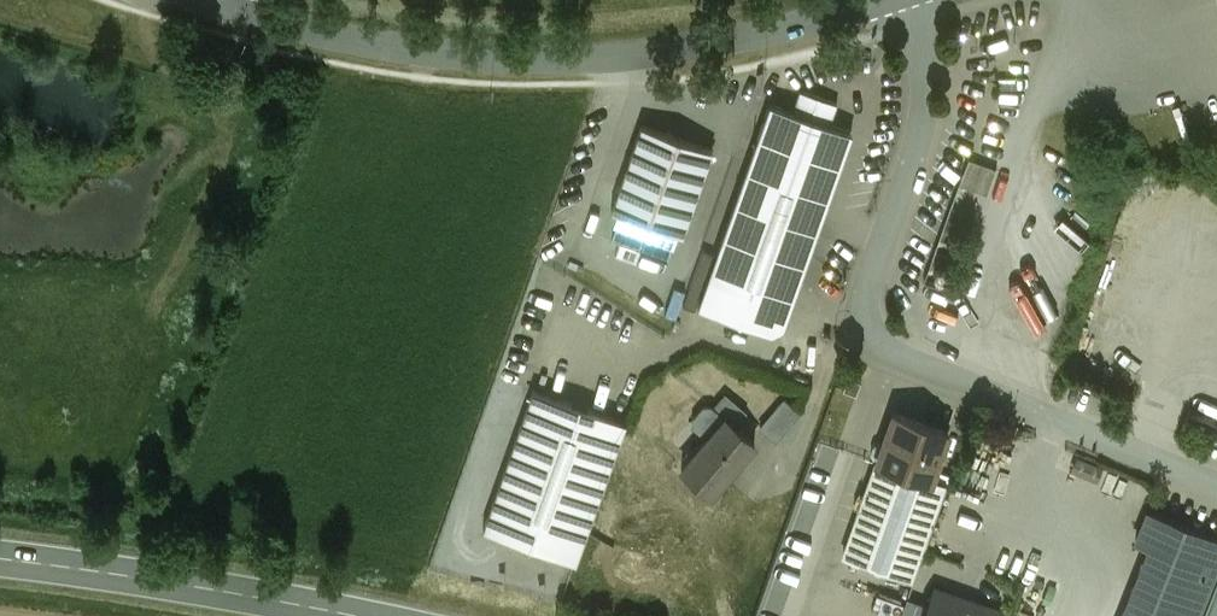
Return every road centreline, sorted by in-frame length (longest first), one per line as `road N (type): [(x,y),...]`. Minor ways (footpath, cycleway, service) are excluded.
road 1 (residential): [(913,0),(926,76),(919,134),(862,309),(871,338),(941,375),(1216,486)]
road 2 (tertiary): [(207,4),(378,48),(563,60),(730,40),(885,0)]
road 3 (secondary): [(367,615),(0,558)]
road 4 (track): [(1216,275),(1196,264),(1170,274),(1154,361),(1165,392)]
road 5 (track): [(1141,456),(1165,392),(1216,346)]

